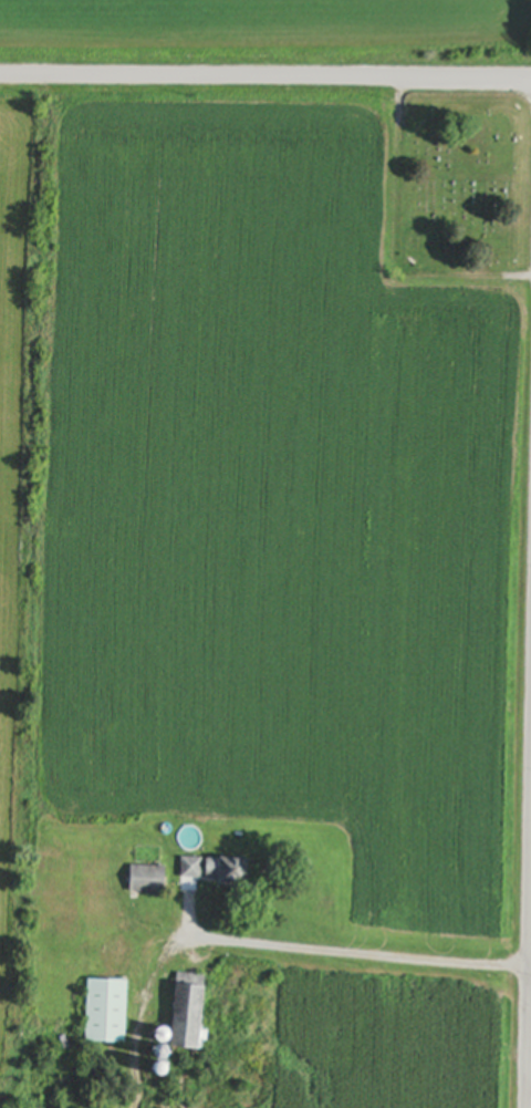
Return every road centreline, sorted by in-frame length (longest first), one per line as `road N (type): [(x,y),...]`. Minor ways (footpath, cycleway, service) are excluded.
road 1 (residential): [(0,74),(530,74)]
road 2 (residential): [(520,1107),(530,625)]

